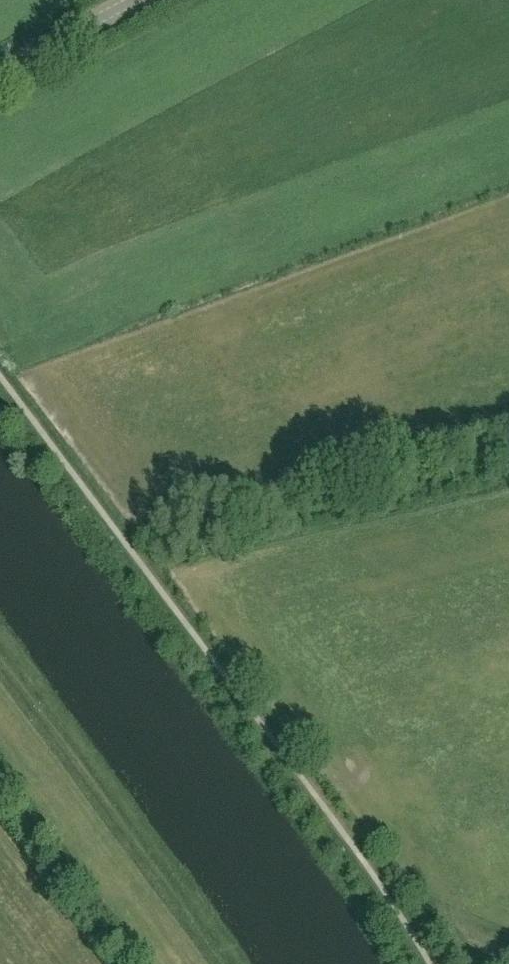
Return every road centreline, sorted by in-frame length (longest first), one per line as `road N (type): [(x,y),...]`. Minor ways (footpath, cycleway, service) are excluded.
road 1 (track): [(0,657),(230,963)]
road 2 (tertiary): [(0,76),(131,0)]

